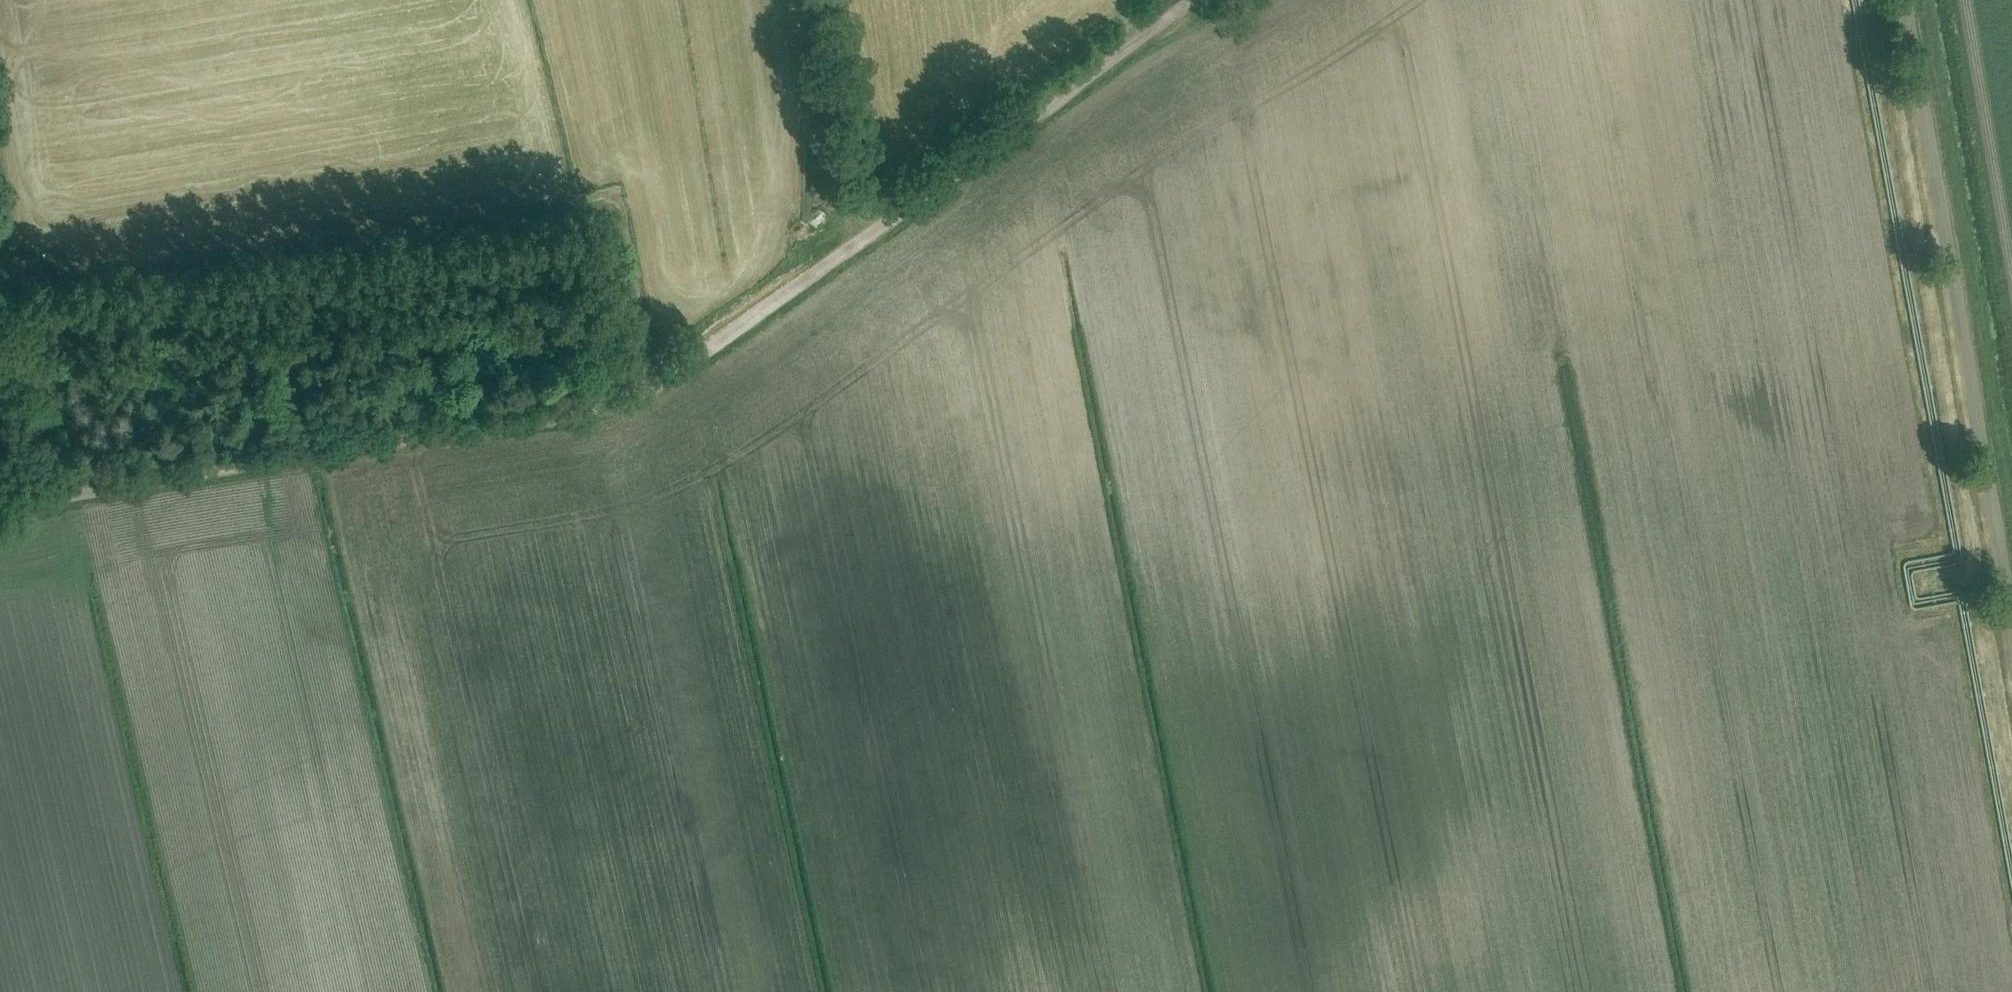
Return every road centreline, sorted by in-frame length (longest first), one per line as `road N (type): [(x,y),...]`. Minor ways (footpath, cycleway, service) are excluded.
road 1 (unclassified): [(0,507),(555,415),(608,399),(676,369),(855,247),(1192,0)]
road 2 (unclassified): [(2011,626),(1903,0)]
road 3 (track): [(855,247),(814,0)]

